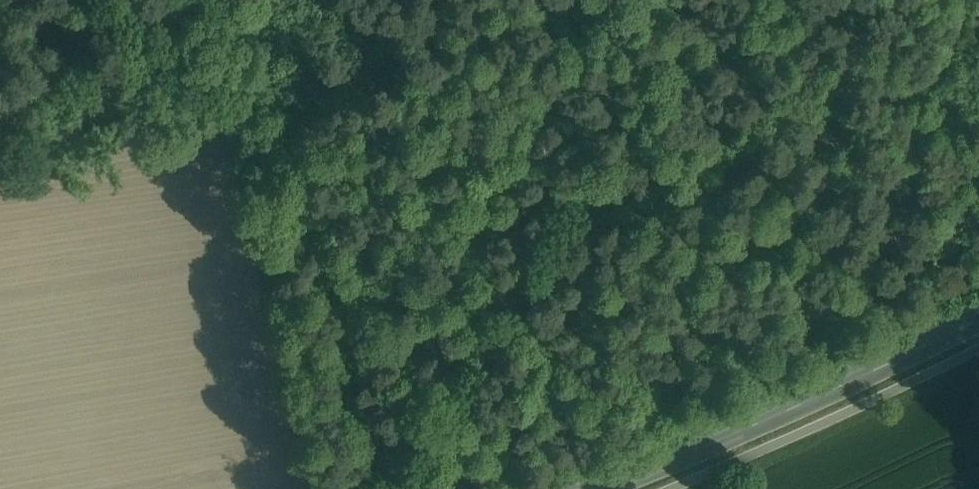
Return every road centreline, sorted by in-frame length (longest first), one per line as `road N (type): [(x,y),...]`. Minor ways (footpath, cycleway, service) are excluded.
road 1 (track): [(721,0),(395,488)]
road 2 (secondary): [(602,488),(978,318)]
road 3 (track): [(567,236),(443,193),(422,176),(447,0)]

